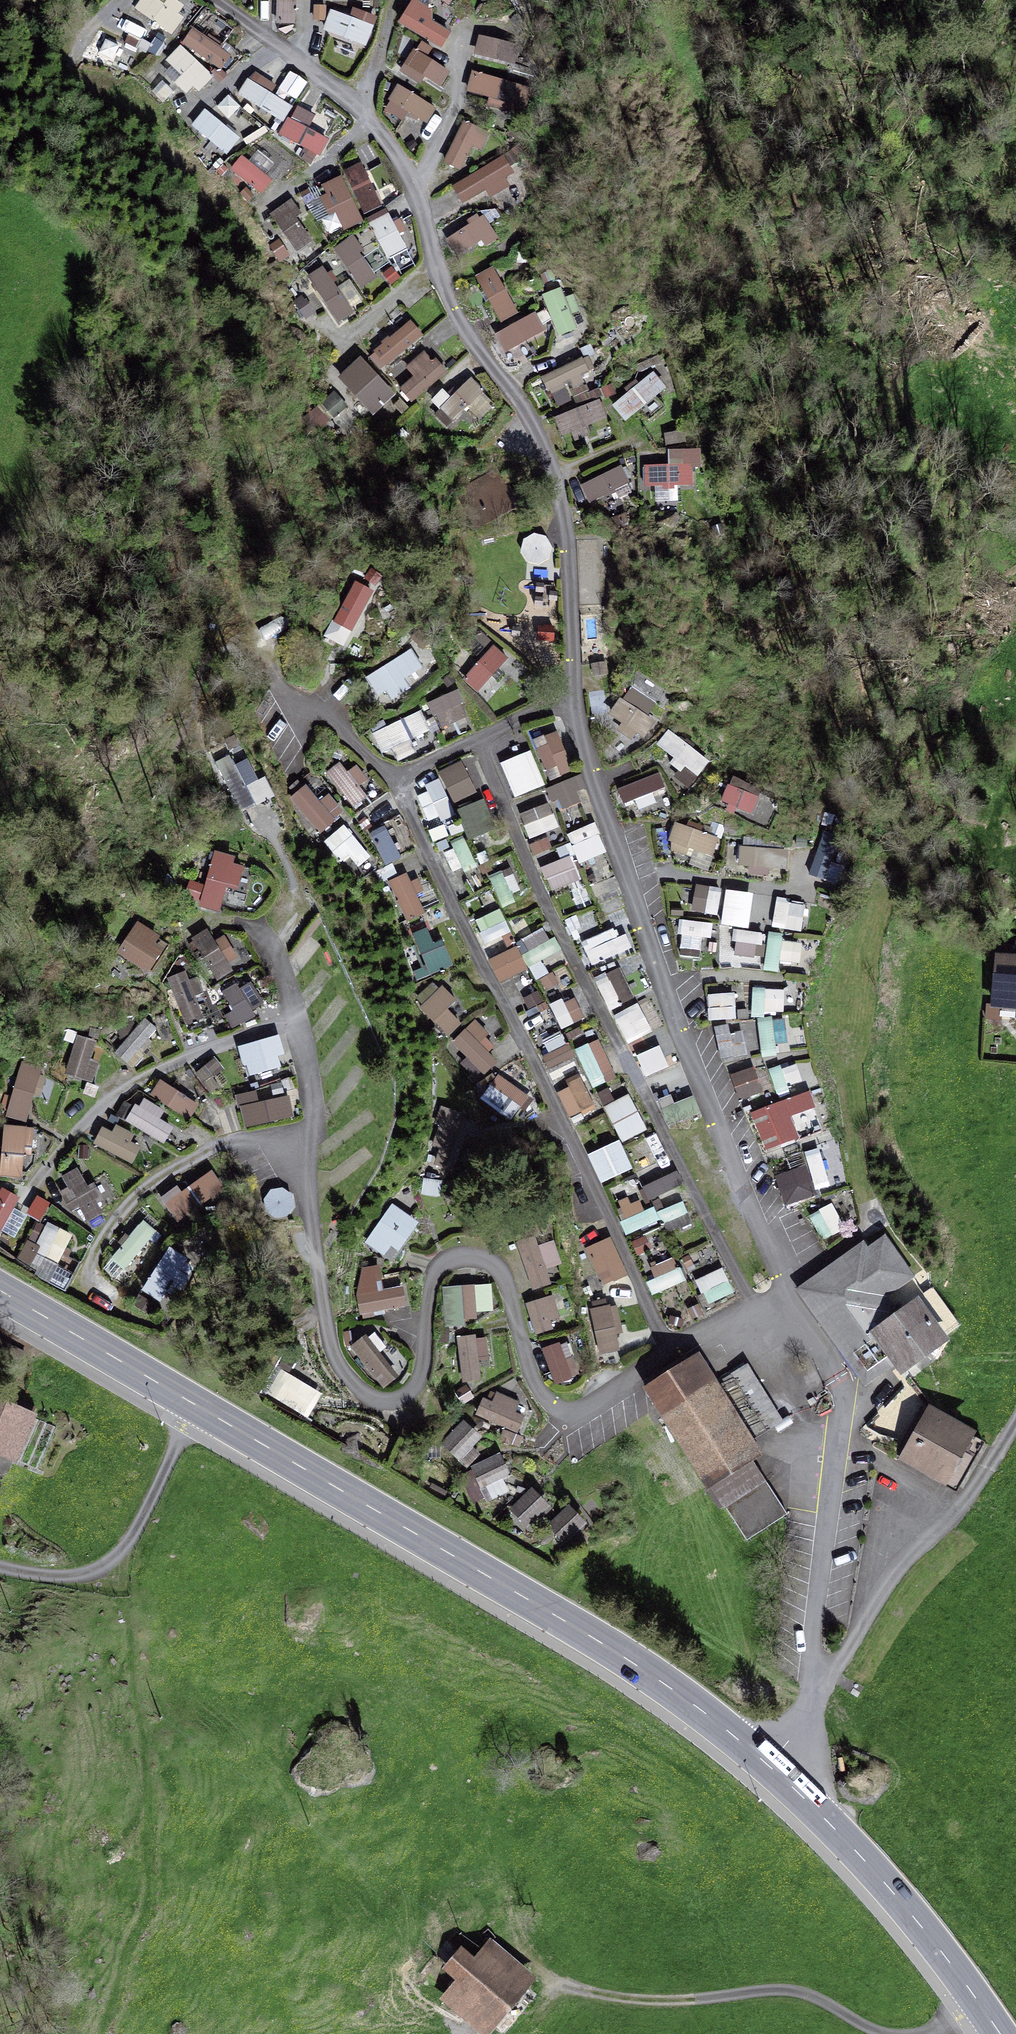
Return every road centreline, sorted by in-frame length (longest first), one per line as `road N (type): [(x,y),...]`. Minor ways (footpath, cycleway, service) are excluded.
road 1 (primary): [(0,1293),(635,1664),(693,1706),(838,1827),(924,1922),(1003,2033)]
road 2 (track): [(1015,1426),(968,1503),(840,1658),(805,1724)]
road 3 (track): [(564,1987),(644,2002),(792,1993),(882,2033)]
road 4 (track): [(0,1567),(52,1576),(96,1570),(138,1527),(194,1407)]

